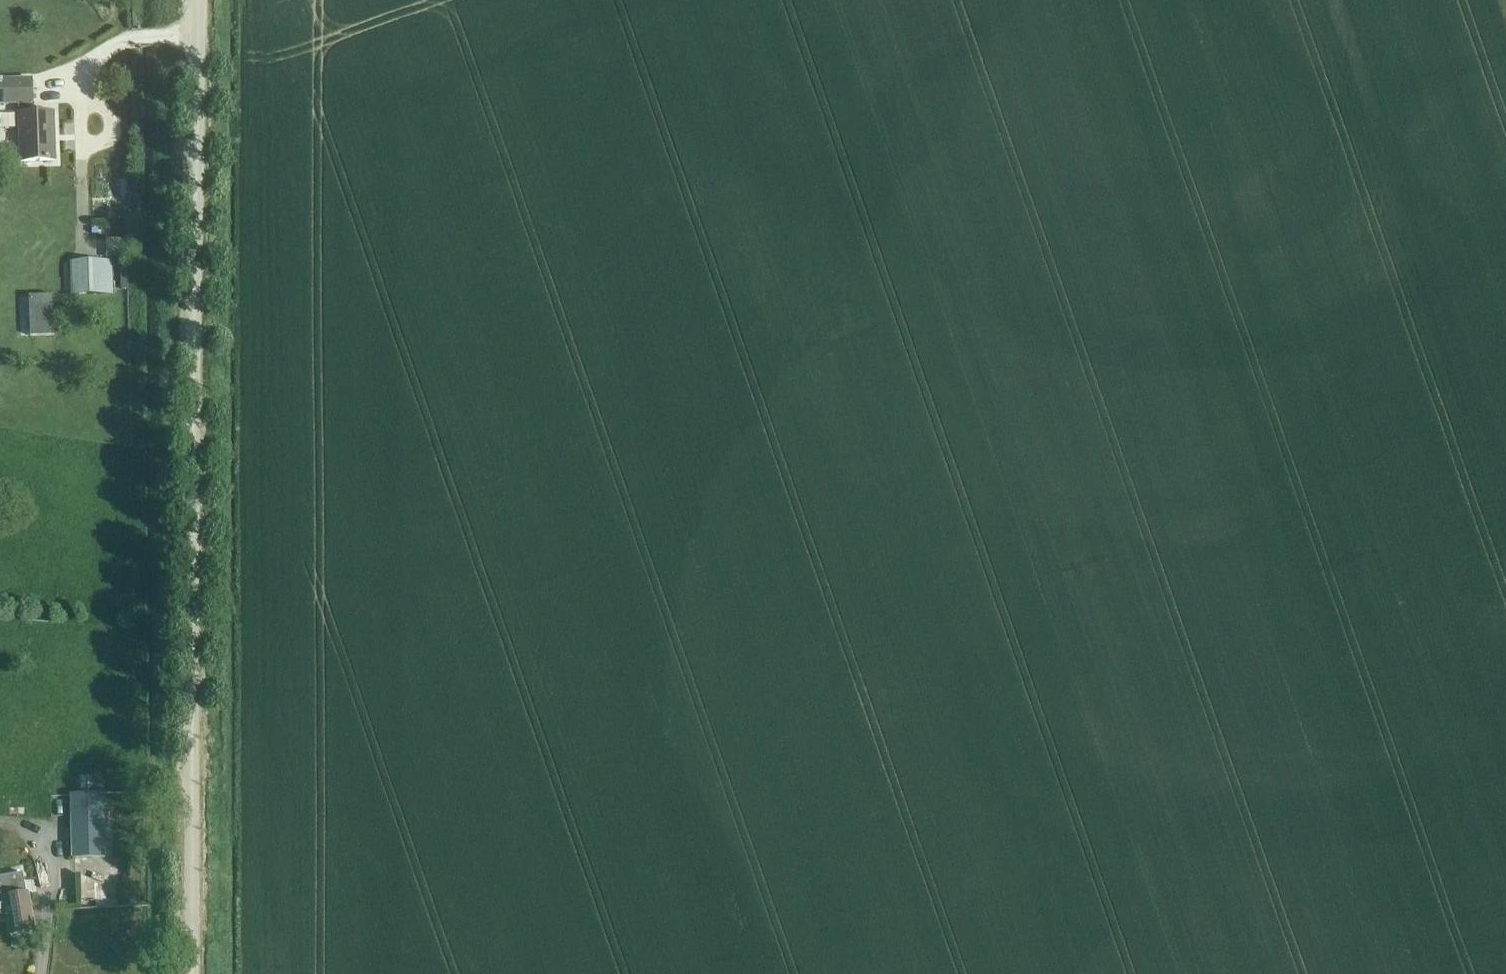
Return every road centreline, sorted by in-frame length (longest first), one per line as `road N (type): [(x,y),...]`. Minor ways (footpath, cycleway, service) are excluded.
road 1 (unclassified): [(191,973),(202,0)]

